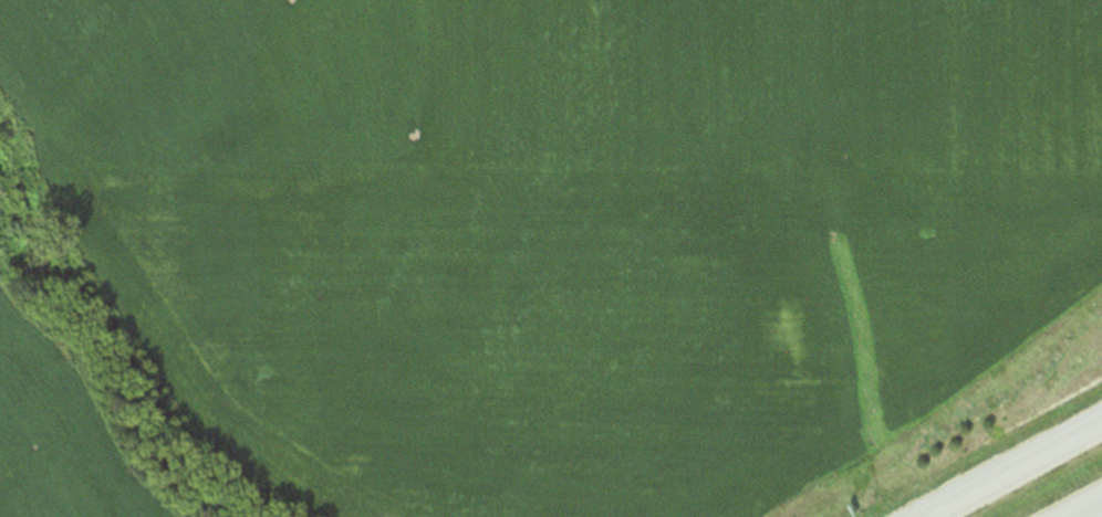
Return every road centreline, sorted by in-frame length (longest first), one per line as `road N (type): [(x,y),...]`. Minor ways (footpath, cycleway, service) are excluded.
road 1 (motorway): [(1101,425),(927,516)]

